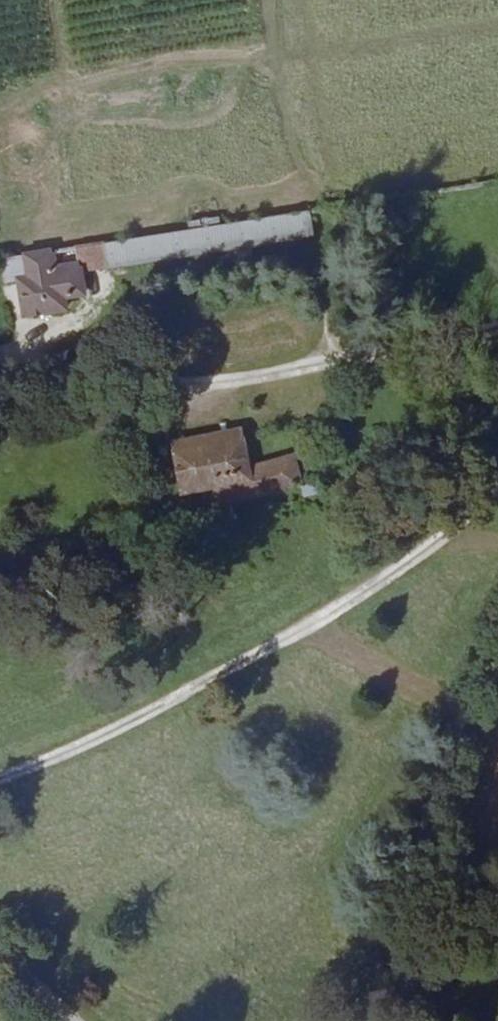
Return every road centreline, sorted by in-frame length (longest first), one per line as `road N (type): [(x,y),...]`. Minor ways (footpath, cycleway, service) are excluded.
road 1 (unclassified): [(497,489),(439,539),(268,642),(0,779)]
road 2 (unclassified): [(0,367),(190,385),(395,356),(497,328)]

